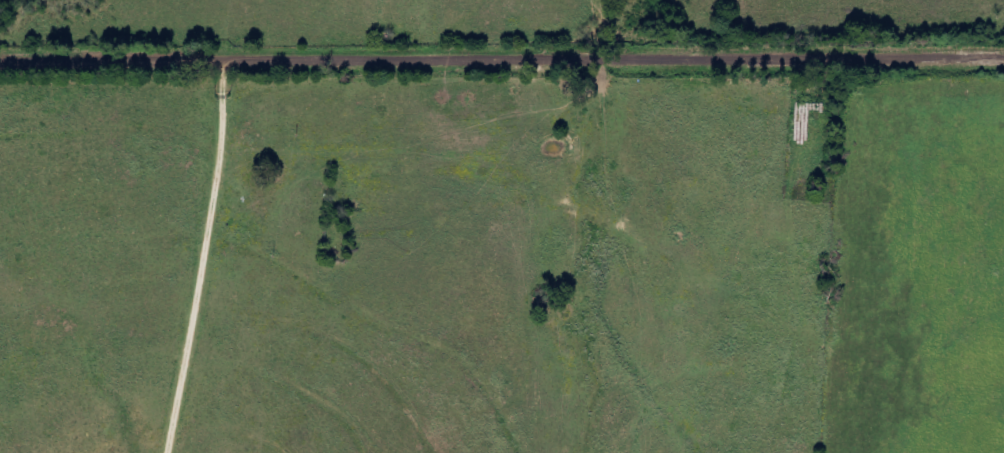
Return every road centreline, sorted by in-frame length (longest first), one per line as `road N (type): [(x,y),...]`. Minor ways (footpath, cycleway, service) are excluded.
road 1 (residential): [(1003,57),(0,61)]

